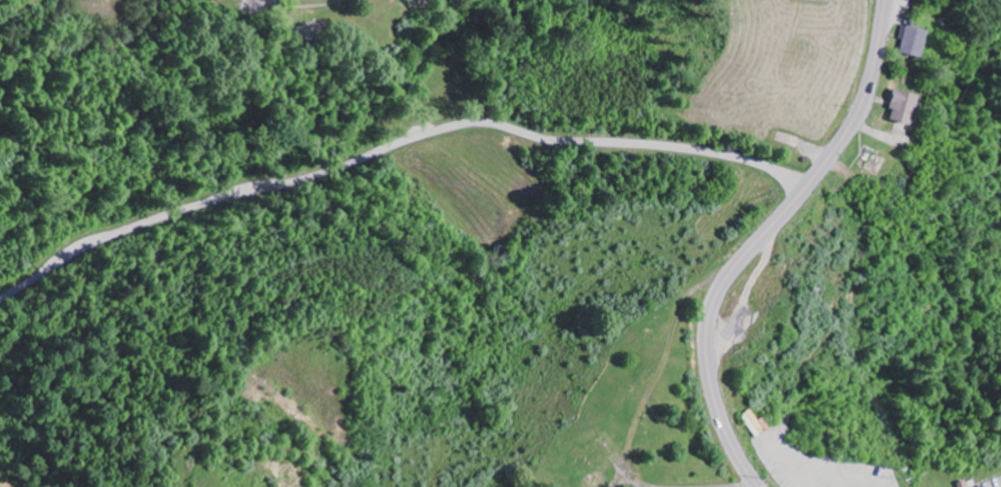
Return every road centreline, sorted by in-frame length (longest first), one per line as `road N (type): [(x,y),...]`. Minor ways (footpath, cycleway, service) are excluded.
road 1 (residential): [(805,187),(720,156),(544,139),(470,123),(417,136),(347,168),(170,211),(95,242),(0,303)]
road 2 (tertiary): [(759,486),(727,438),(709,382),(712,304),(841,139),(869,78),(885,0)]

